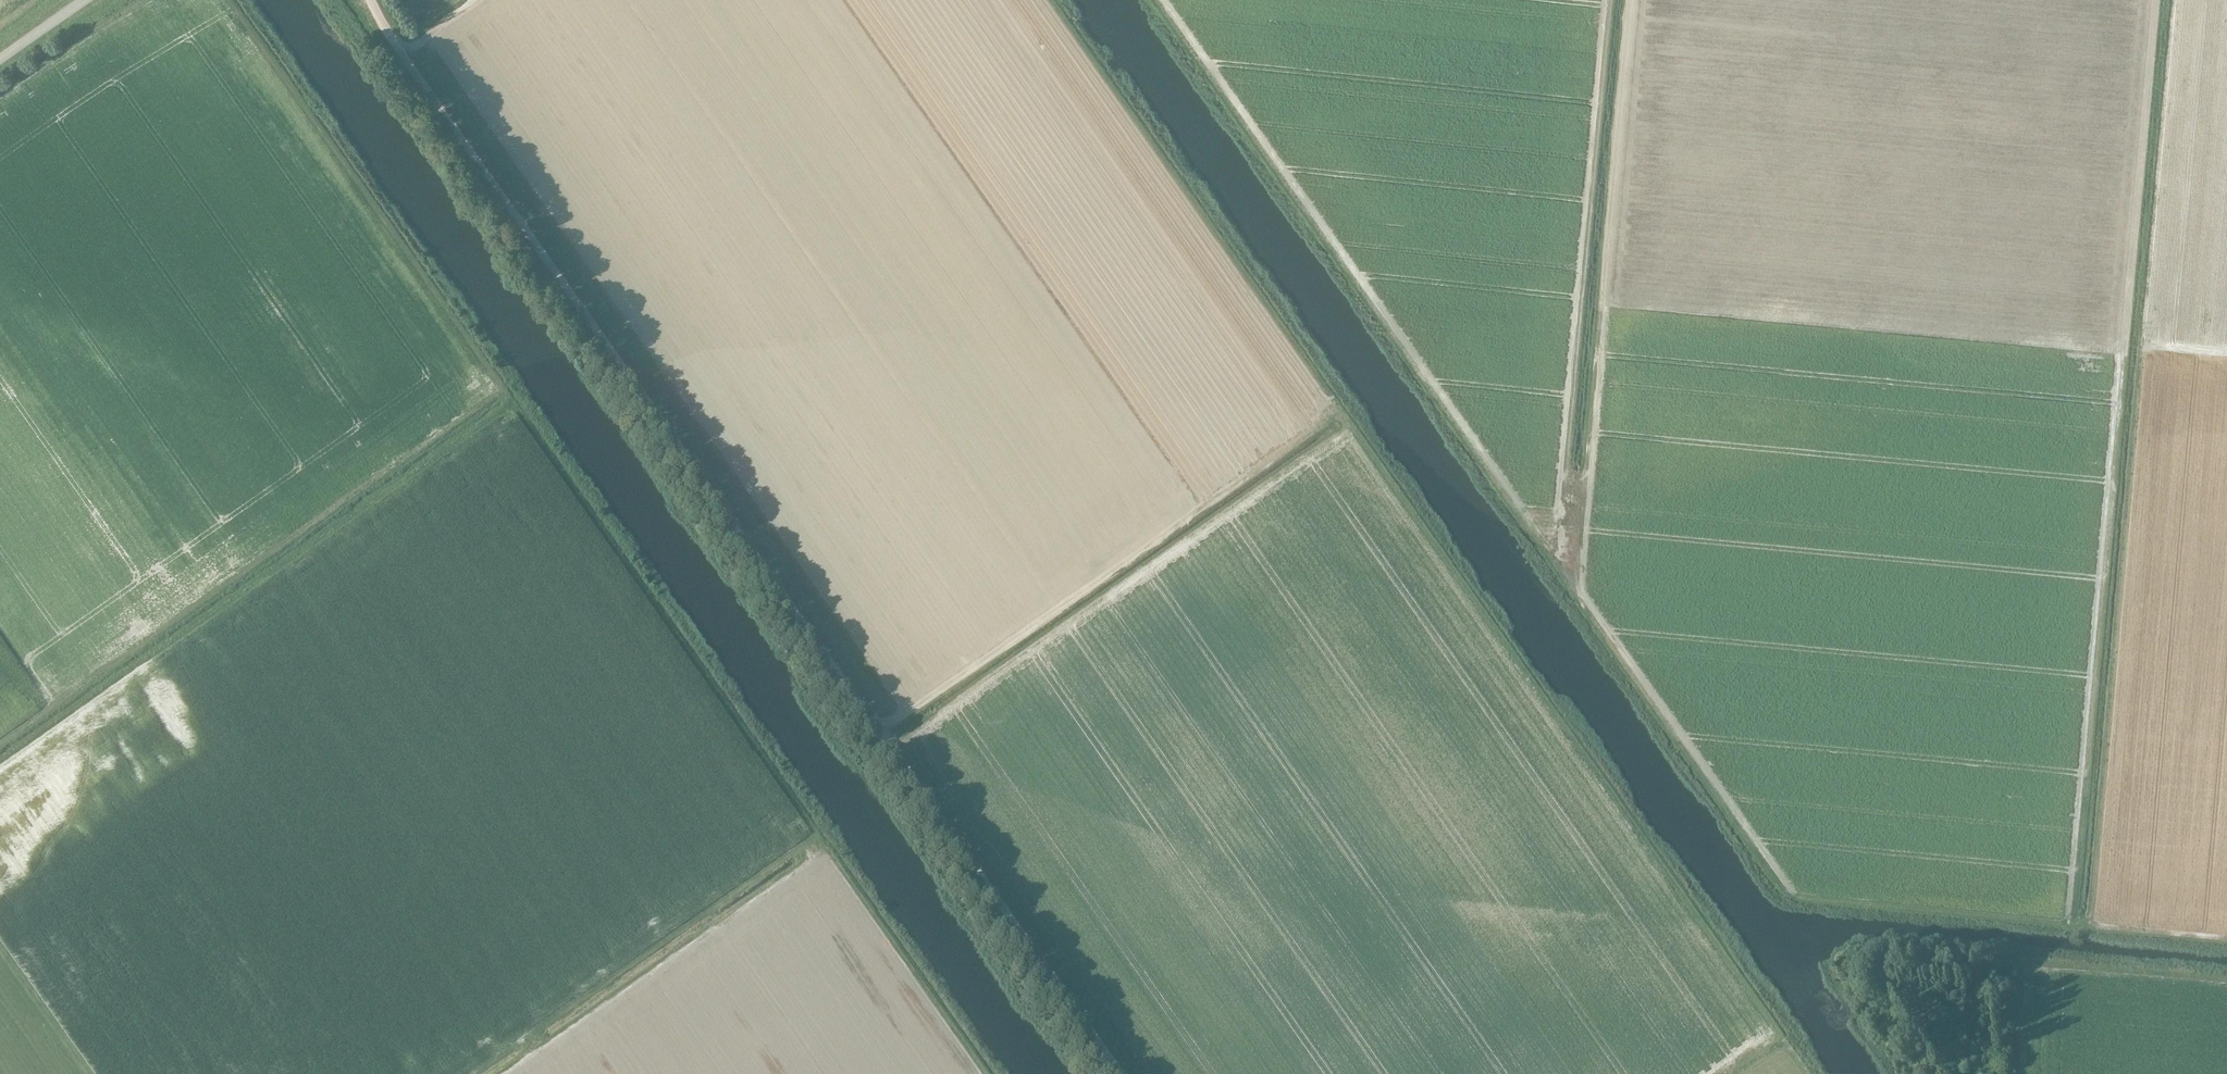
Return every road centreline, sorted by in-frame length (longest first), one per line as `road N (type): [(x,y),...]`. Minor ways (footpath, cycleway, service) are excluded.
road 1 (unclassified): [(1121,1073),(369,0)]
road 2 (track): [(1557,523),(1546,534),(1534,531),(1157,0)]
road 3 (track): [(1557,523),(1607,0)]

